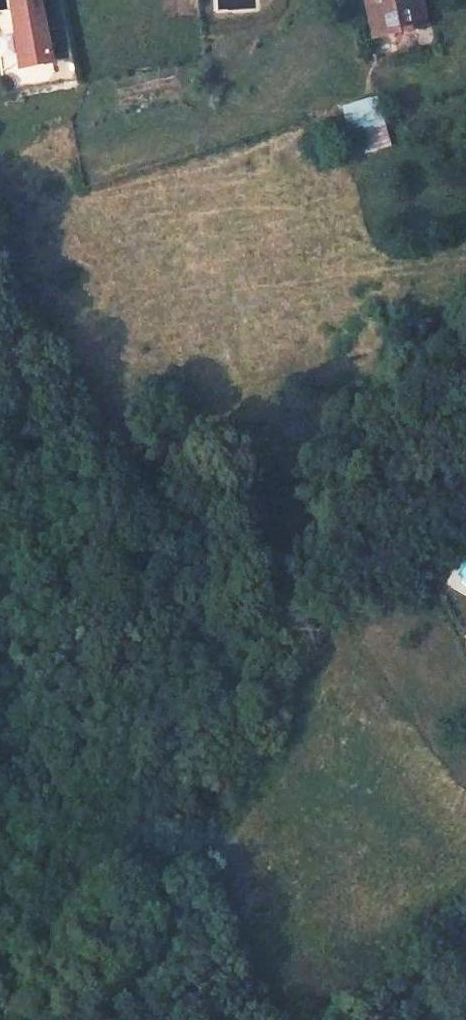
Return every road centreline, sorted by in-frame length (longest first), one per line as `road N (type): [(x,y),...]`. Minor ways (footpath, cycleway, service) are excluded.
road 1 (track): [(355,1019),(465,920)]

